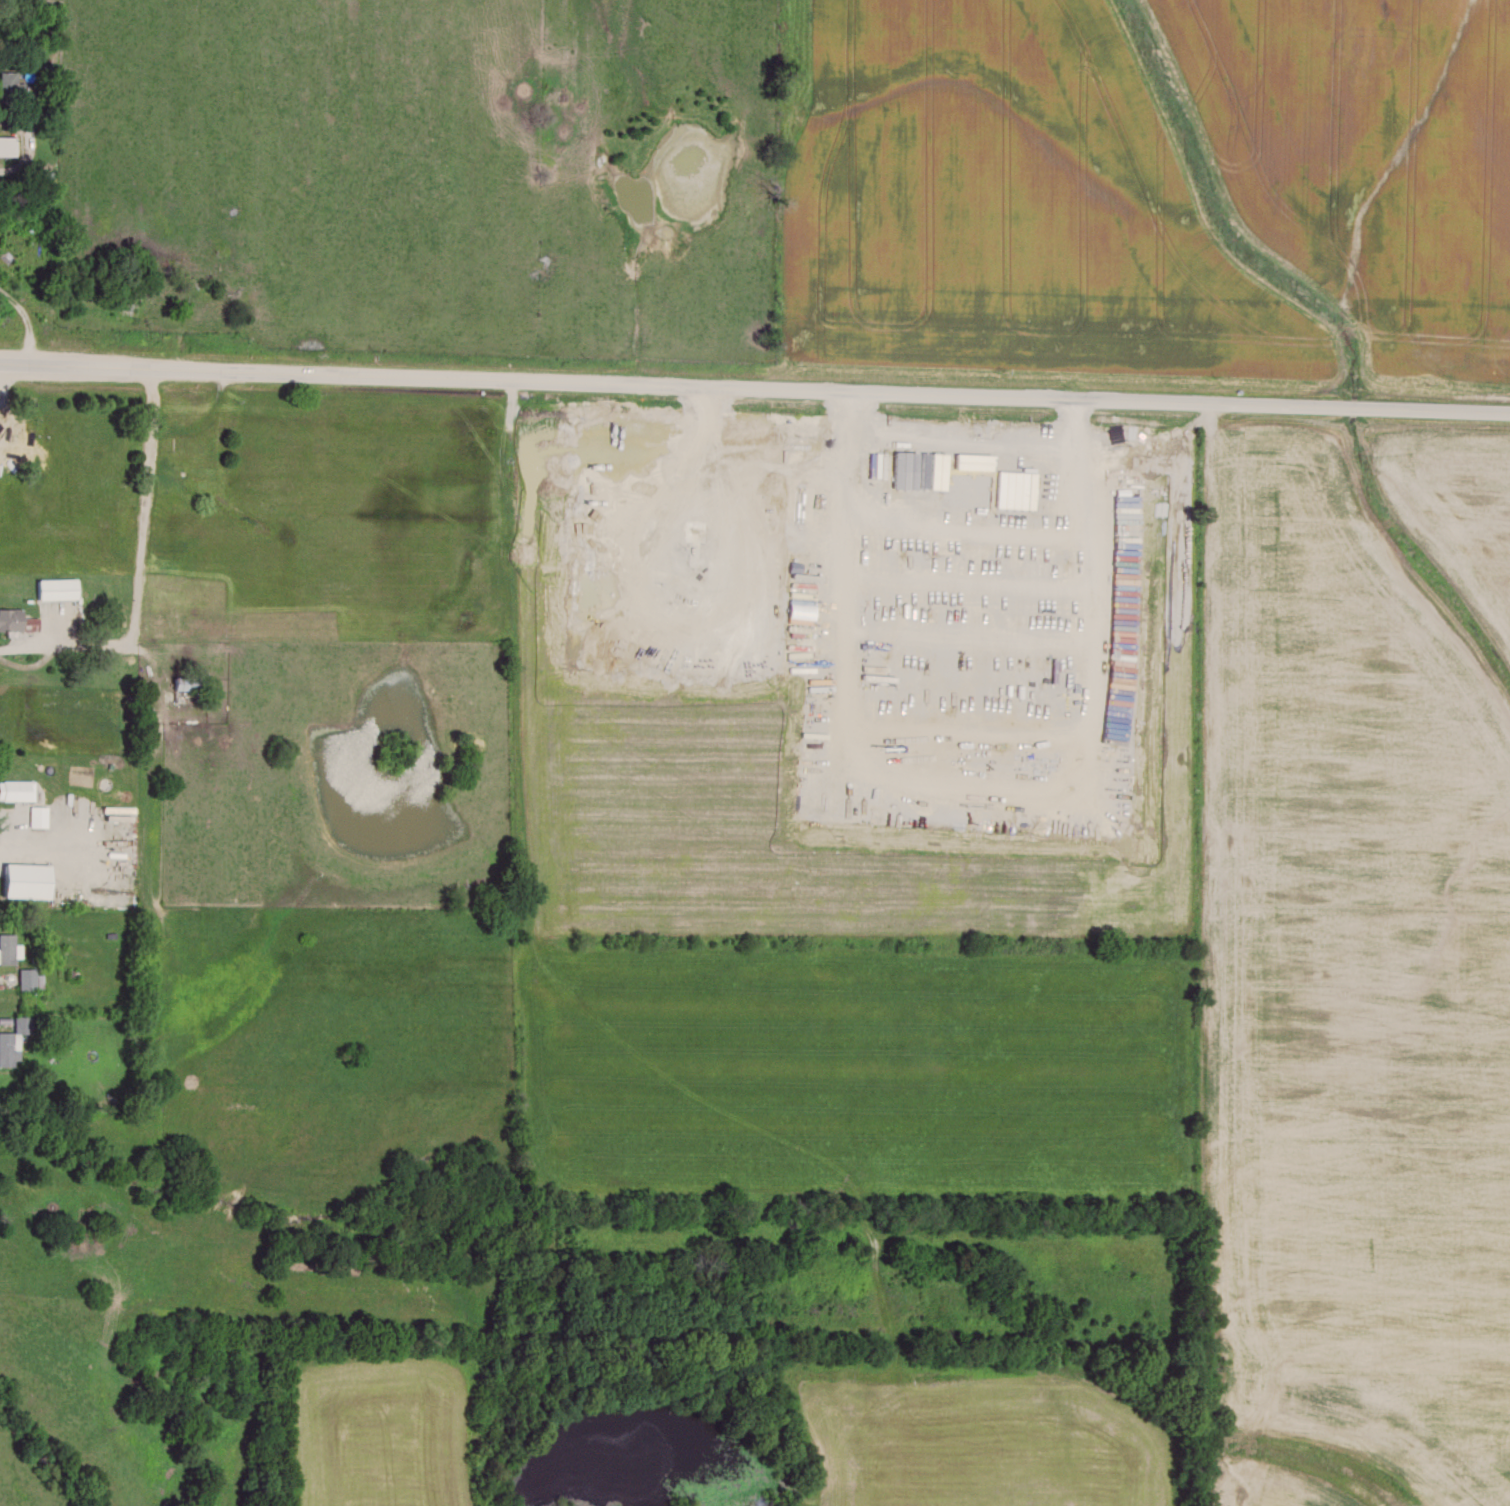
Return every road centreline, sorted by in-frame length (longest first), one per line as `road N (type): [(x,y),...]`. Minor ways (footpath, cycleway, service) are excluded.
road 1 (primary): [(1509,413),(0,364)]

